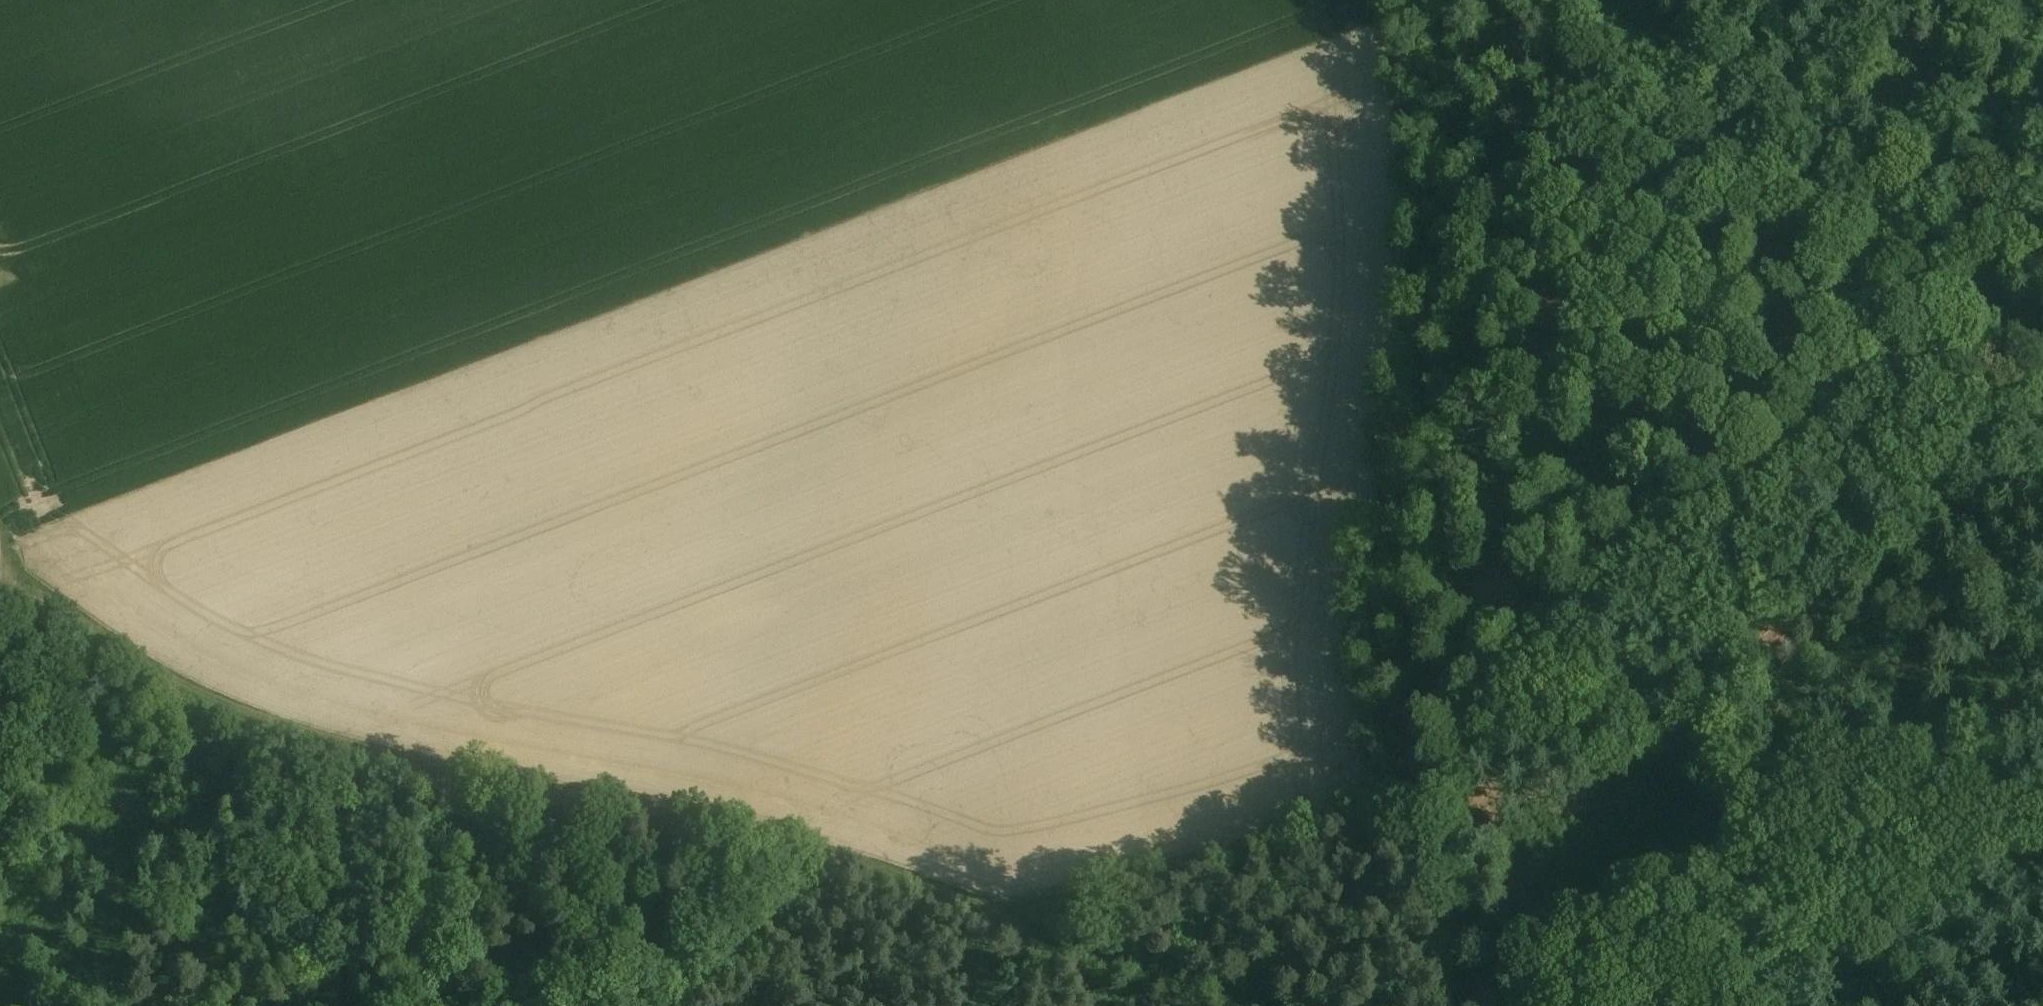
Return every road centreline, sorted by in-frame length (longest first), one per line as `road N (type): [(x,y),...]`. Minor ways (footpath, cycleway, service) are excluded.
road 1 (track): [(0,589),(201,717),(291,752),(760,835),(813,854)]
road 2 (track): [(588,1005),(698,953),(764,885),(813,854),(1241,1005)]

